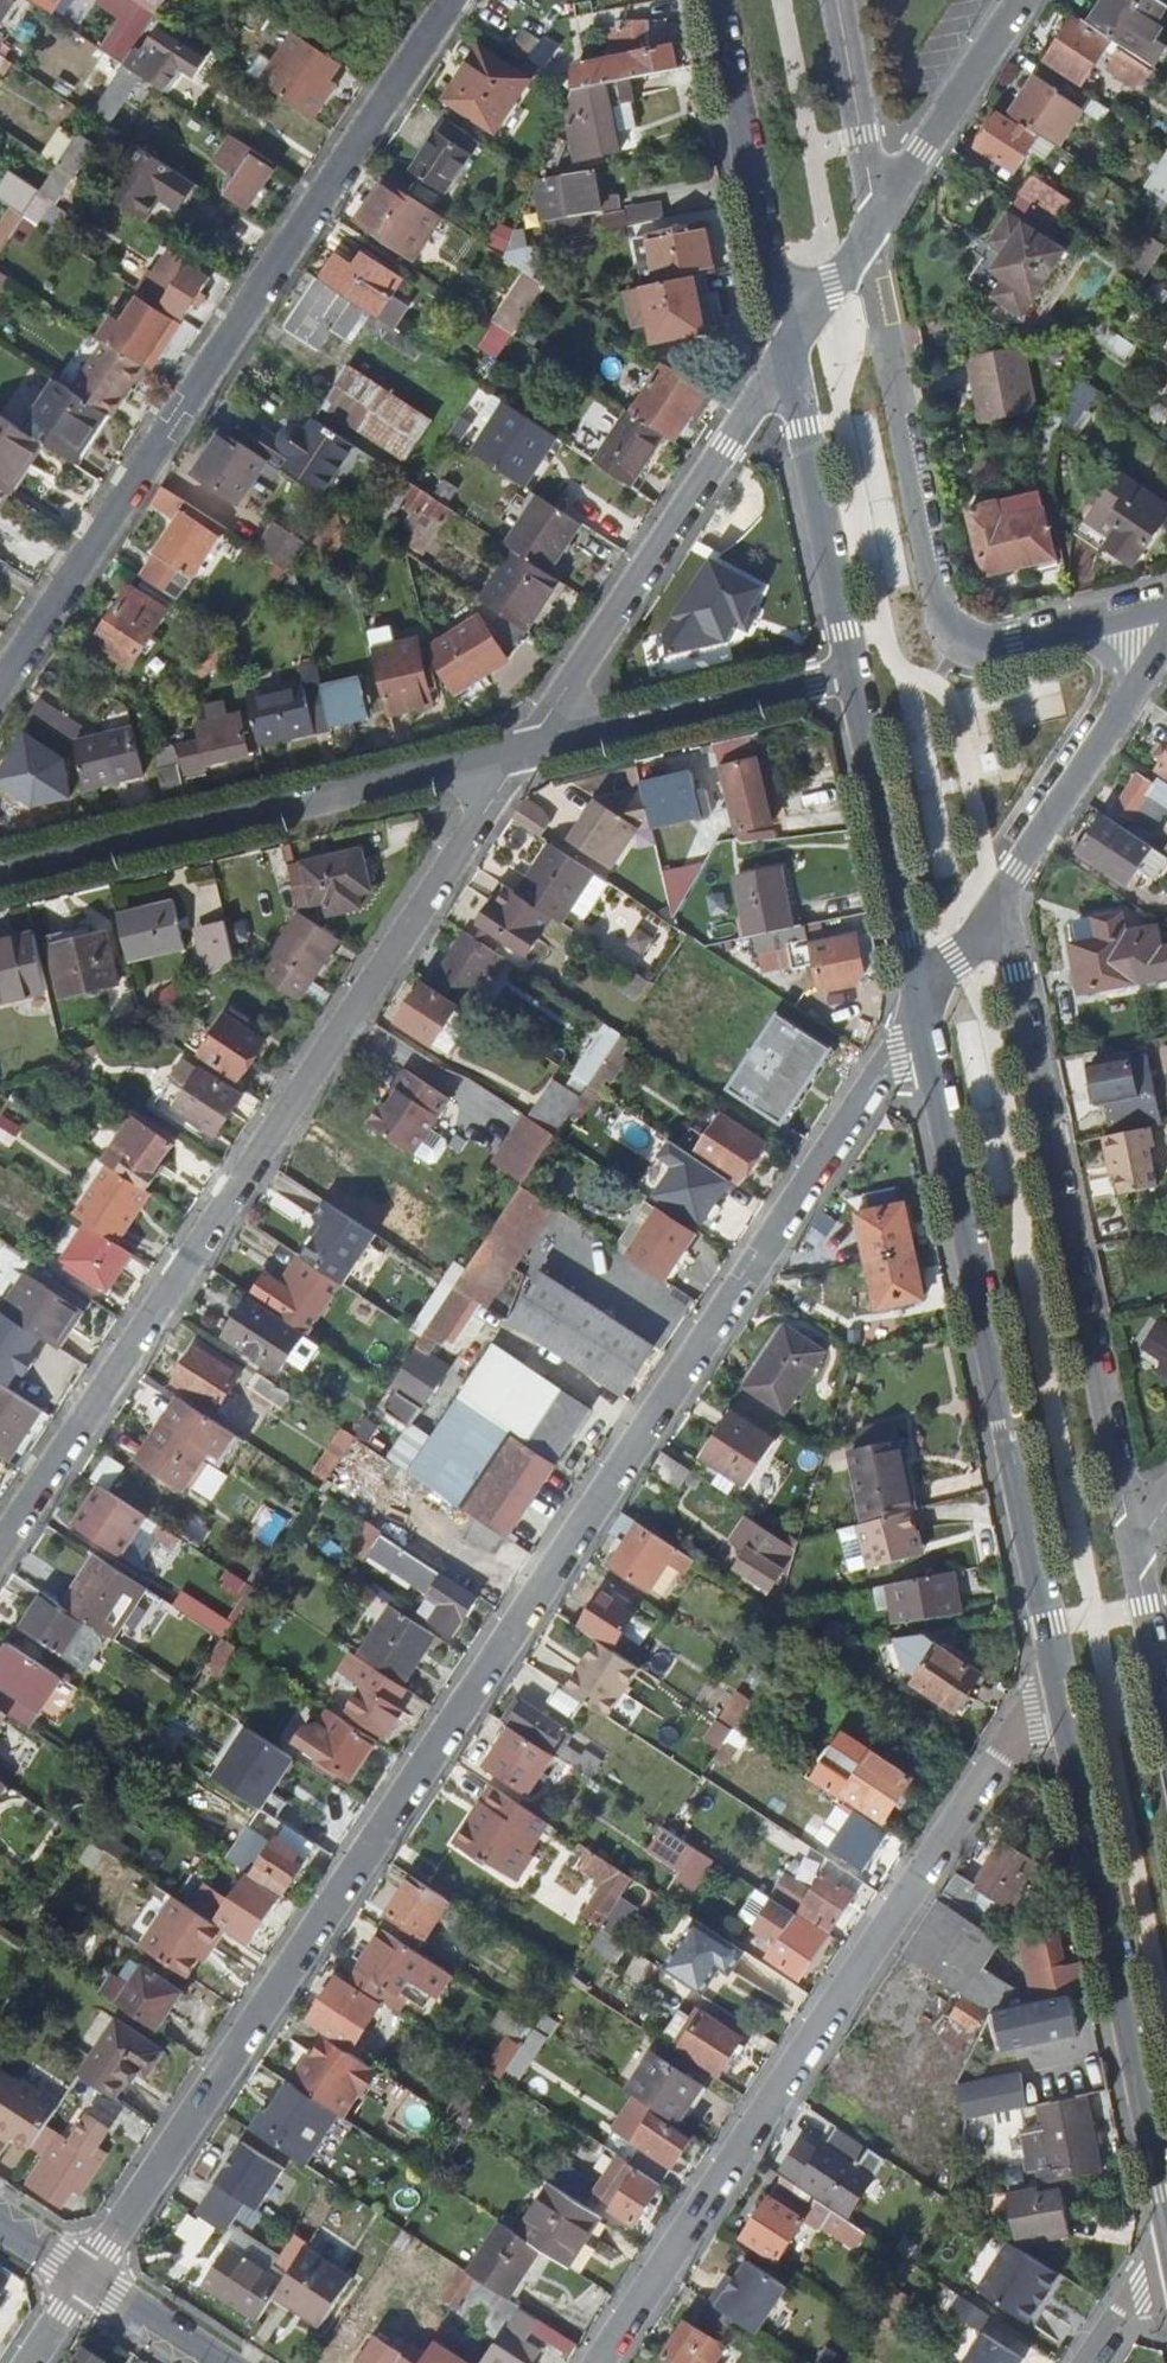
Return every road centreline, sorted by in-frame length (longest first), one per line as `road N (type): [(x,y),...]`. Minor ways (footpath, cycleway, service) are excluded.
road 1 (unclassified): [(928,1045),(895,1055),(85,2279)]
road 2 (unclassified): [(0,1546),(524,752)]
road 3 (unclassified): [(0,684),(452,0)]
road 4 (unclassified): [(1062,1707),(1033,1714),(1016,1730),(600,2362)]
road 5 (tertiary): [(928,1045),(1062,1707)]
road 6 (tertiary): [(1133,1537),(1002,892)]
road 7 (unclassified): [(0,873),(524,752)]
road 8 (tertiary): [(1074,627),(998,644),(954,630),(866,232)]
road 9 (tertiary): [(1062,1707),(1166,2211)]
road 10 (unclassified): [(524,752),(788,355)]
road 11 (tertiary): [(714,0),(788,355)]
road 12 (unclassified): [(524,752),(852,674)]
road 13 (tertiary): [(852,674),(919,995)]
road 14 (tertiary): [(788,355),(852,674)]
road 15 (unclassified): [(878,215),(1019,0)]
road 16 (tertiary): [(878,215),(835,0)]
road 17 (tertiary): [(1002,892),(1118,708)]
road 18 (tertiary): [(1166,1702),(1133,1537)]
road 19 (unclassified): [(212,2362),(85,2279)]
road 20 (unclassified): [(788,355),(866,232)]
road 21 (tertiary): [(919,995),(937,984),(1002,892)]

